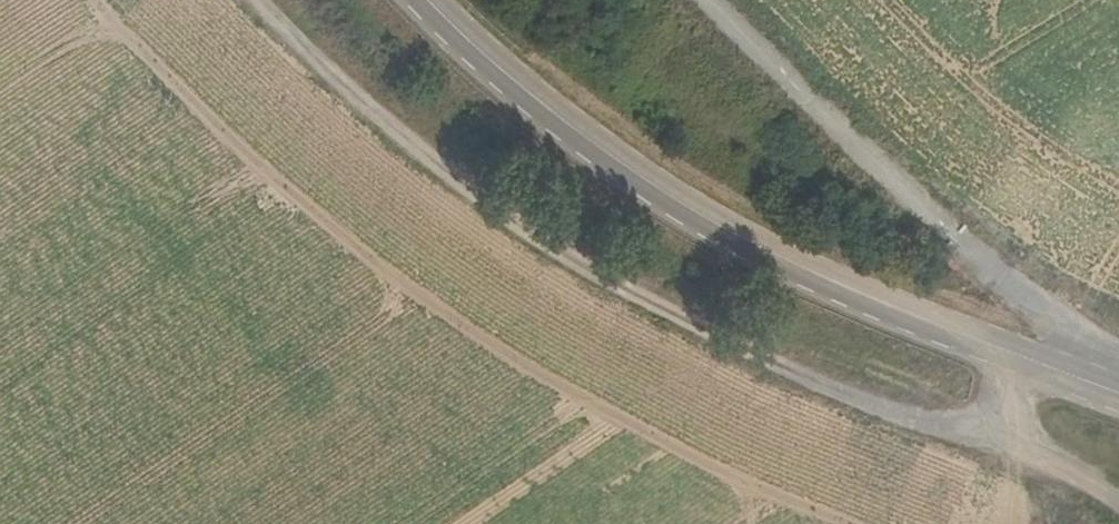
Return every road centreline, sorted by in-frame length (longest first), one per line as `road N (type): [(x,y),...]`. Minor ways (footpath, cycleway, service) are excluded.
road 1 (track): [(260,0),(345,87),(475,197),(642,299),(776,366),(998,440)]
road 2 (tertiary): [(427,0),(596,145),(757,247),(1118,394)]
road 3 (track): [(1118,372),(932,214),(711,0)]
road 4 (track): [(1118,505),(1103,489),(998,440),(1025,358)]

